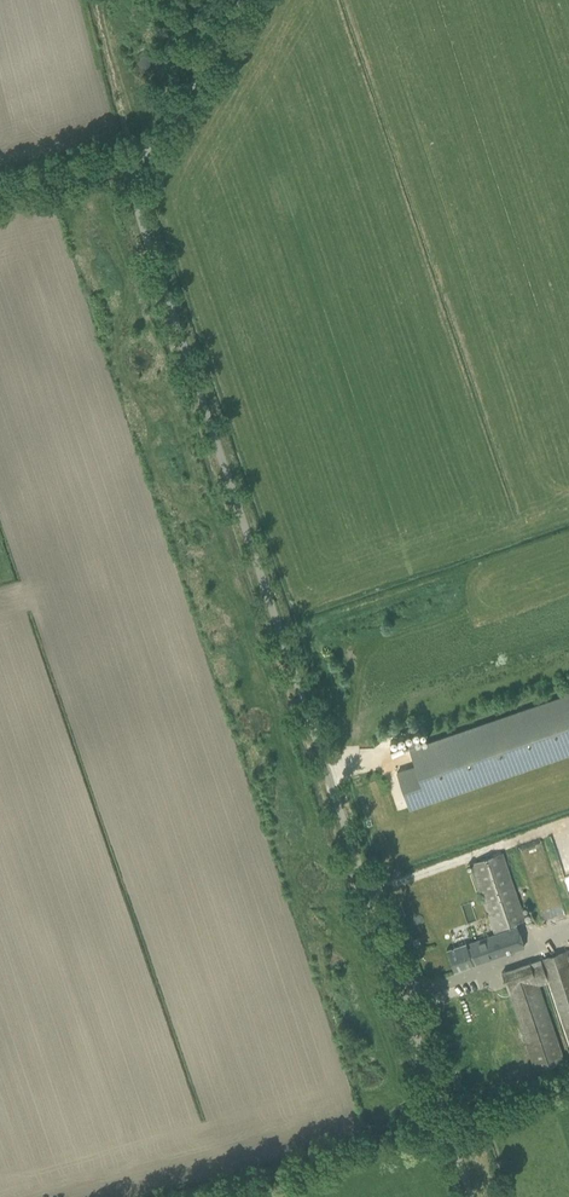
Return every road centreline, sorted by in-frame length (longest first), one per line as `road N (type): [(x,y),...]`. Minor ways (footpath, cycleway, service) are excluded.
road 1 (unclassified): [(471,1196),(123,166)]
road 2 (unclassified): [(123,166),(170,141),(252,0)]
road 3 (unclassified): [(0,199),(123,166)]

